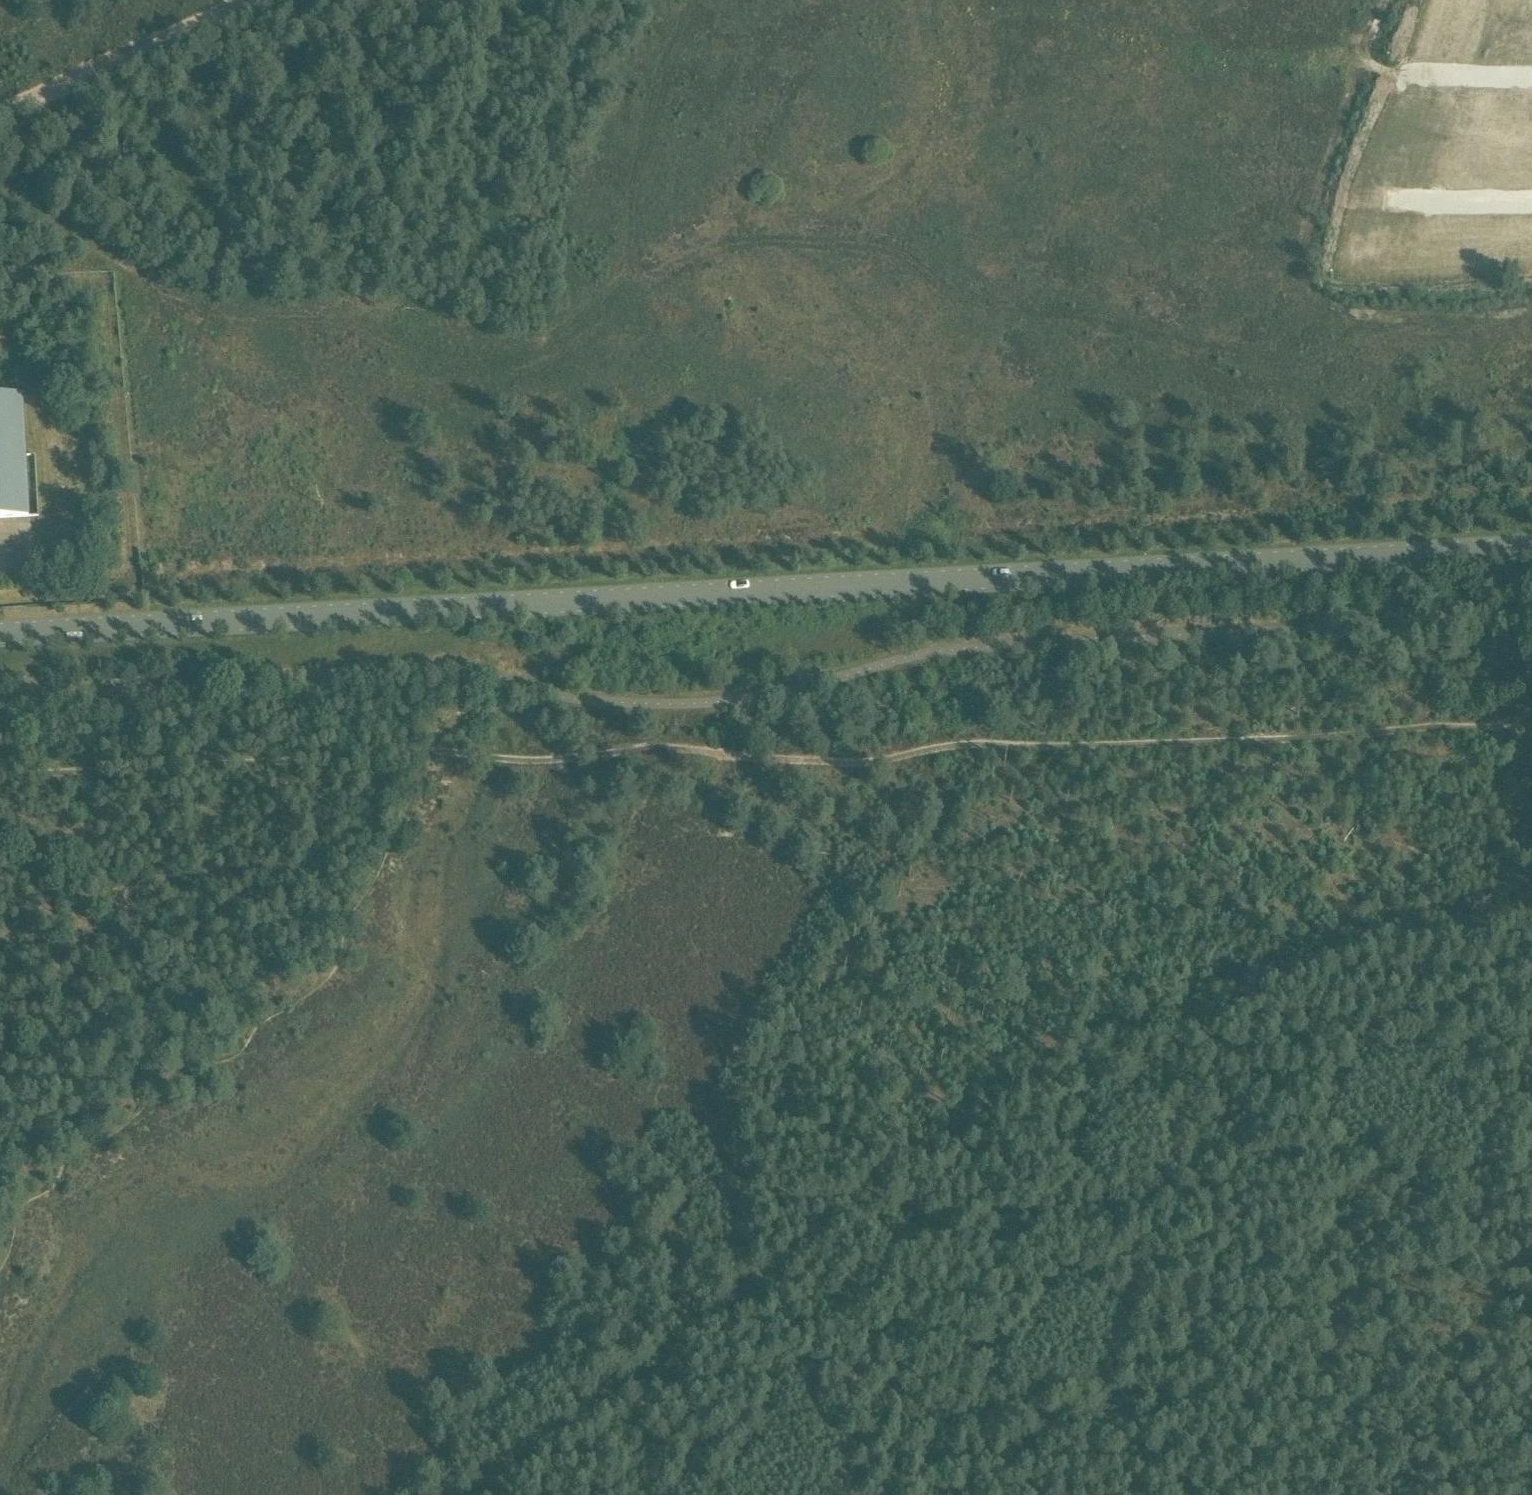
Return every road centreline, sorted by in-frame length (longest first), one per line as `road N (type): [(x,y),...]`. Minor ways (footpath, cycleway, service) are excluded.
road 1 (primary): [(0,633),(1531,547)]
road 2 (track): [(263,0),(0,109)]

